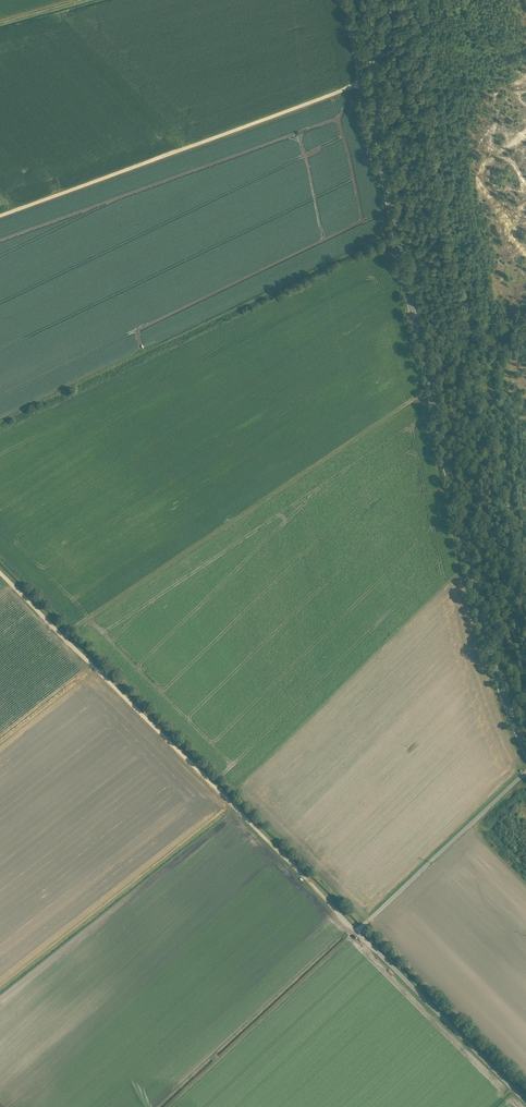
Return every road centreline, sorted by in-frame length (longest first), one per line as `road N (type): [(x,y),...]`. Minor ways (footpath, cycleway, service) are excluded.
road 1 (tertiary): [(525,749),(470,577),(379,132)]
road 2 (track): [(0,572),(338,912)]
road 3 (track): [(65,637),(429,389)]
road 4 (track): [(361,84),(0,216)]
road 5 (unclassified): [(338,912),(525,1101)]
road 6 (track): [(357,932),(525,774)]
road 7 (unclassified): [(343,0),(369,129),(379,132)]
road 8 (tertiary): [(379,132),(374,0)]

